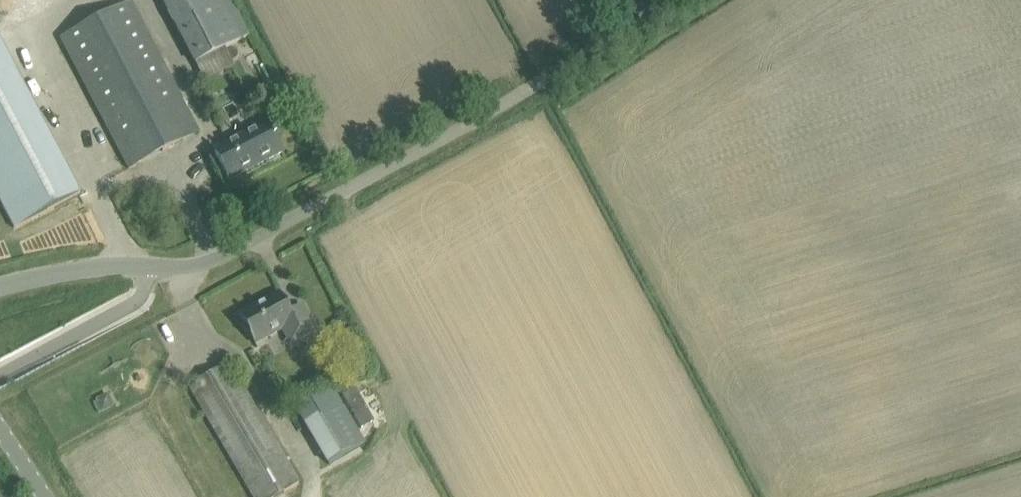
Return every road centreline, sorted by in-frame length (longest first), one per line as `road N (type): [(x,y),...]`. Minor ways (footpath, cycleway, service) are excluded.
road 1 (unclassified): [(0,287),(89,268),(172,268),(223,256),(528,90),(668,0)]

